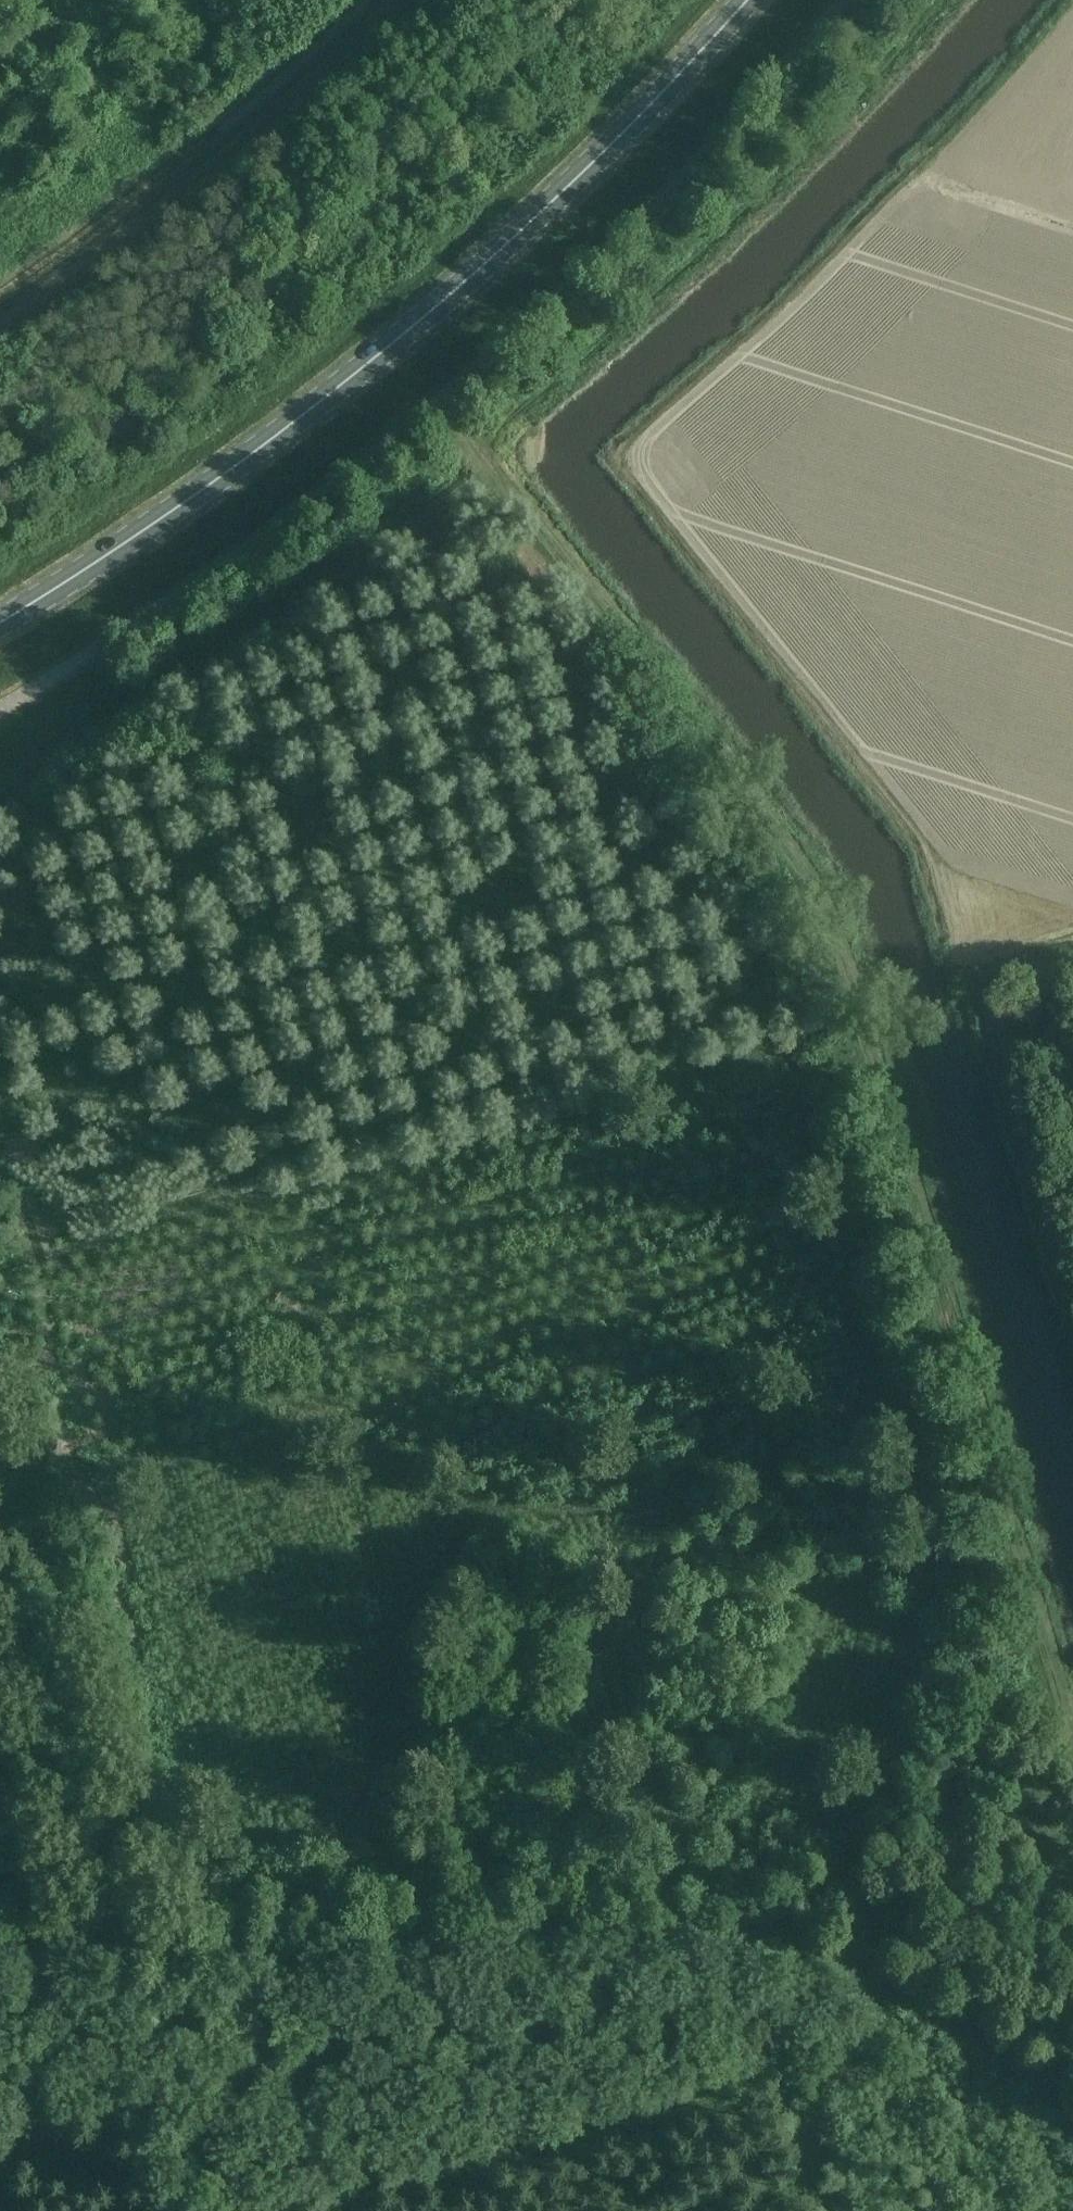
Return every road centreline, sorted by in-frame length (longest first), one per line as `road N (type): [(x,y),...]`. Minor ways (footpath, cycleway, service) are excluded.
road 1 (track): [(1072,1718),(828,885),(446,393)]
road 2 (track): [(1072,2129),(932,1999),(727,1917),(0,1940)]
road 3 (secondary): [(0,620),(102,559),(444,300),(742,0)]

